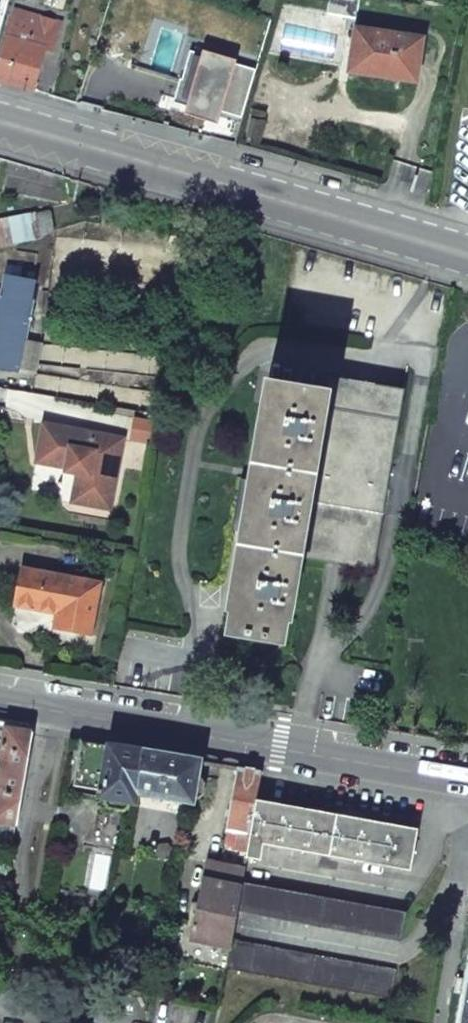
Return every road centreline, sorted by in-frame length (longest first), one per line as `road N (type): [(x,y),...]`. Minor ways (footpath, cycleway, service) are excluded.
road 1 (tertiary): [(467,256),(0,123)]
road 2 (residential): [(467,781),(0,701)]

